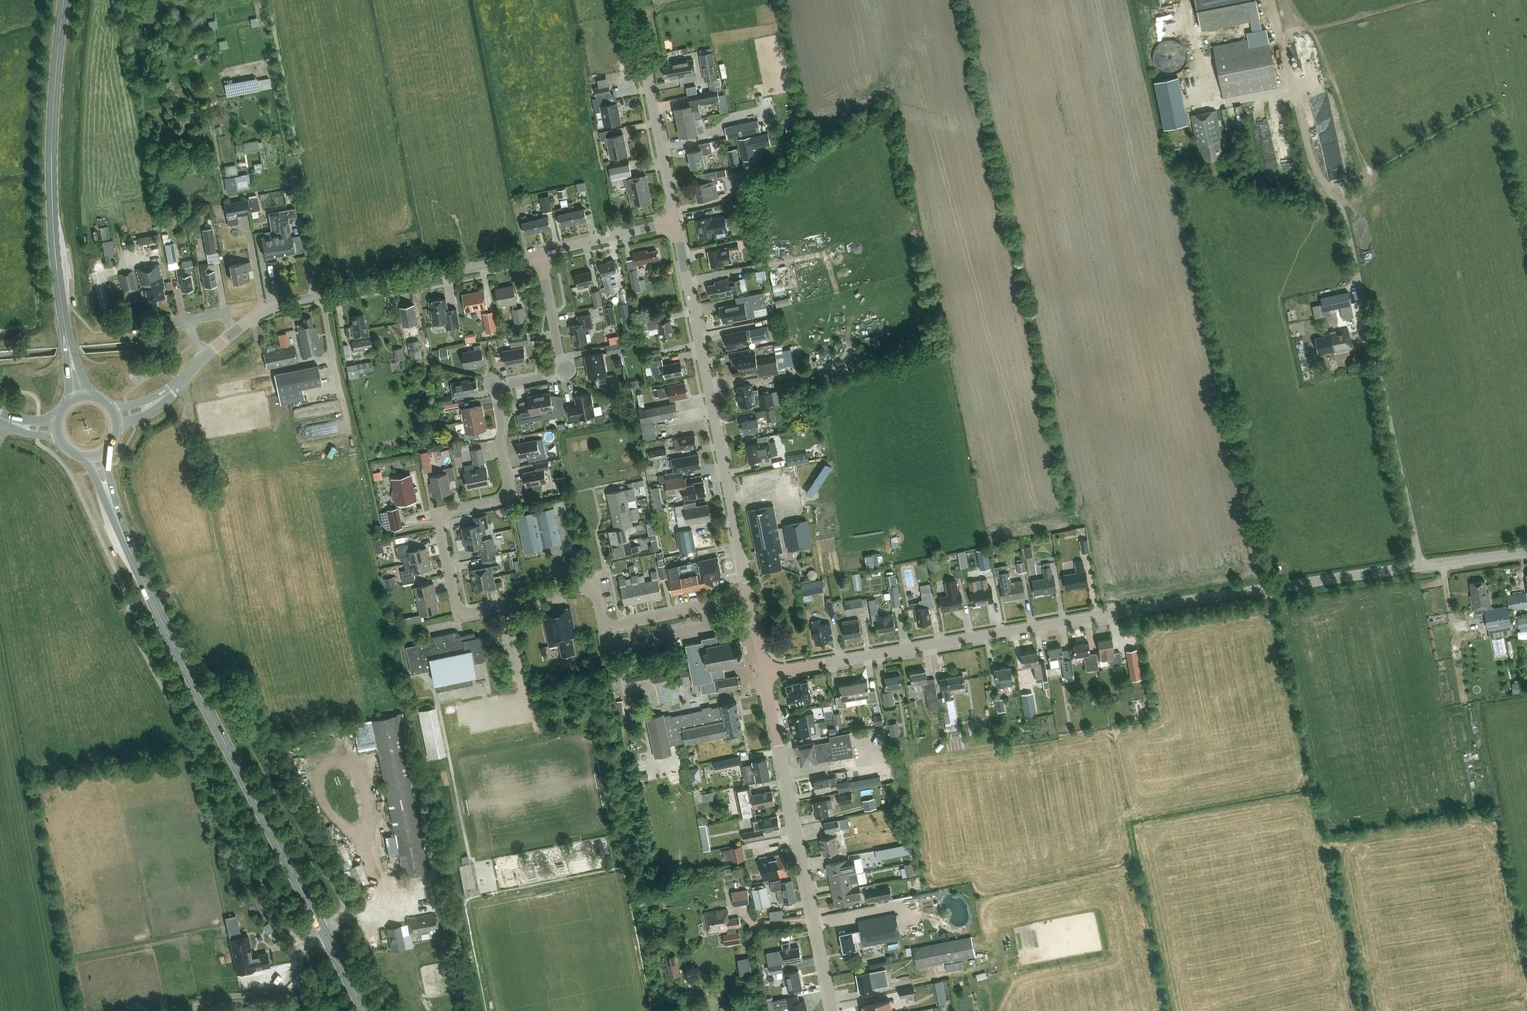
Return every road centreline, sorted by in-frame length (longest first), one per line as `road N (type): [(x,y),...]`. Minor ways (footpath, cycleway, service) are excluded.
road 1 (tertiary): [(764,672),(1526,553)]
road 2 (residential): [(603,628),(596,597),(585,589),(462,613),(438,521),(445,511),(507,495),(498,391),(549,376),(560,364),(540,255)]
road 3 (track): [(1420,567),(1338,204),(1302,123),(1272,0)]
road 4 (track): [(345,914),(253,728),(187,395),(178,384)]
road 5 (primary): [(321,927),(119,525)]
road 6 (tertiary): [(749,598),(674,221)]
road 7 (tertiary): [(833,1010),(764,672)]
road 8 (primary): [(66,331),(51,150),(61,0)]
road 9 (tertiary): [(318,296),(540,255)]
road 10 (unclassified): [(674,221),(631,0)]
road 11 (unclassified): [(318,296),(278,94)]
road 12 (residential): [(749,598),(603,628)]
road 13 (tertiary): [(540,255),(674,221)]

